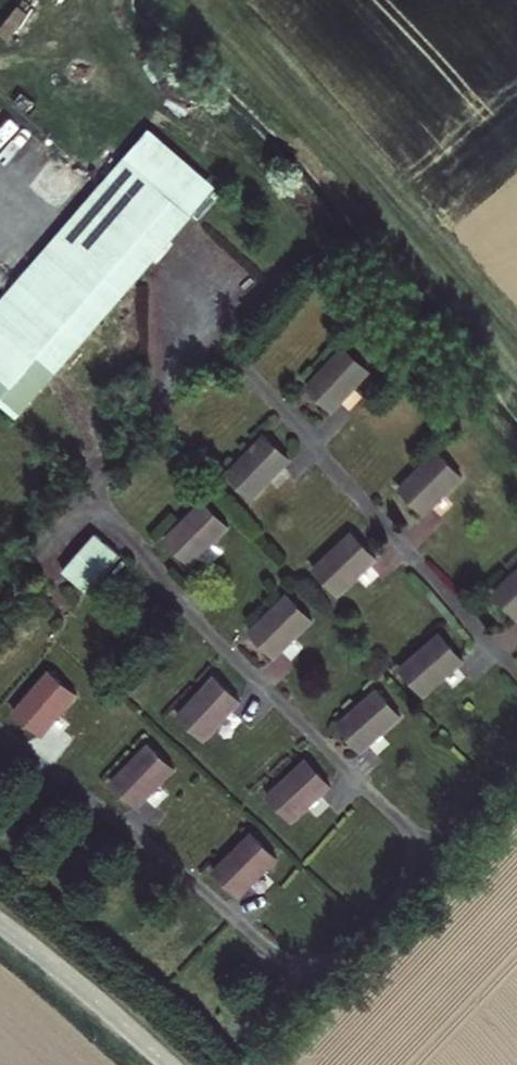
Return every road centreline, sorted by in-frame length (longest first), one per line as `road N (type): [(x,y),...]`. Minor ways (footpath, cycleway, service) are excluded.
road 1 (unclassified): [(170,1064),(0,923)]

